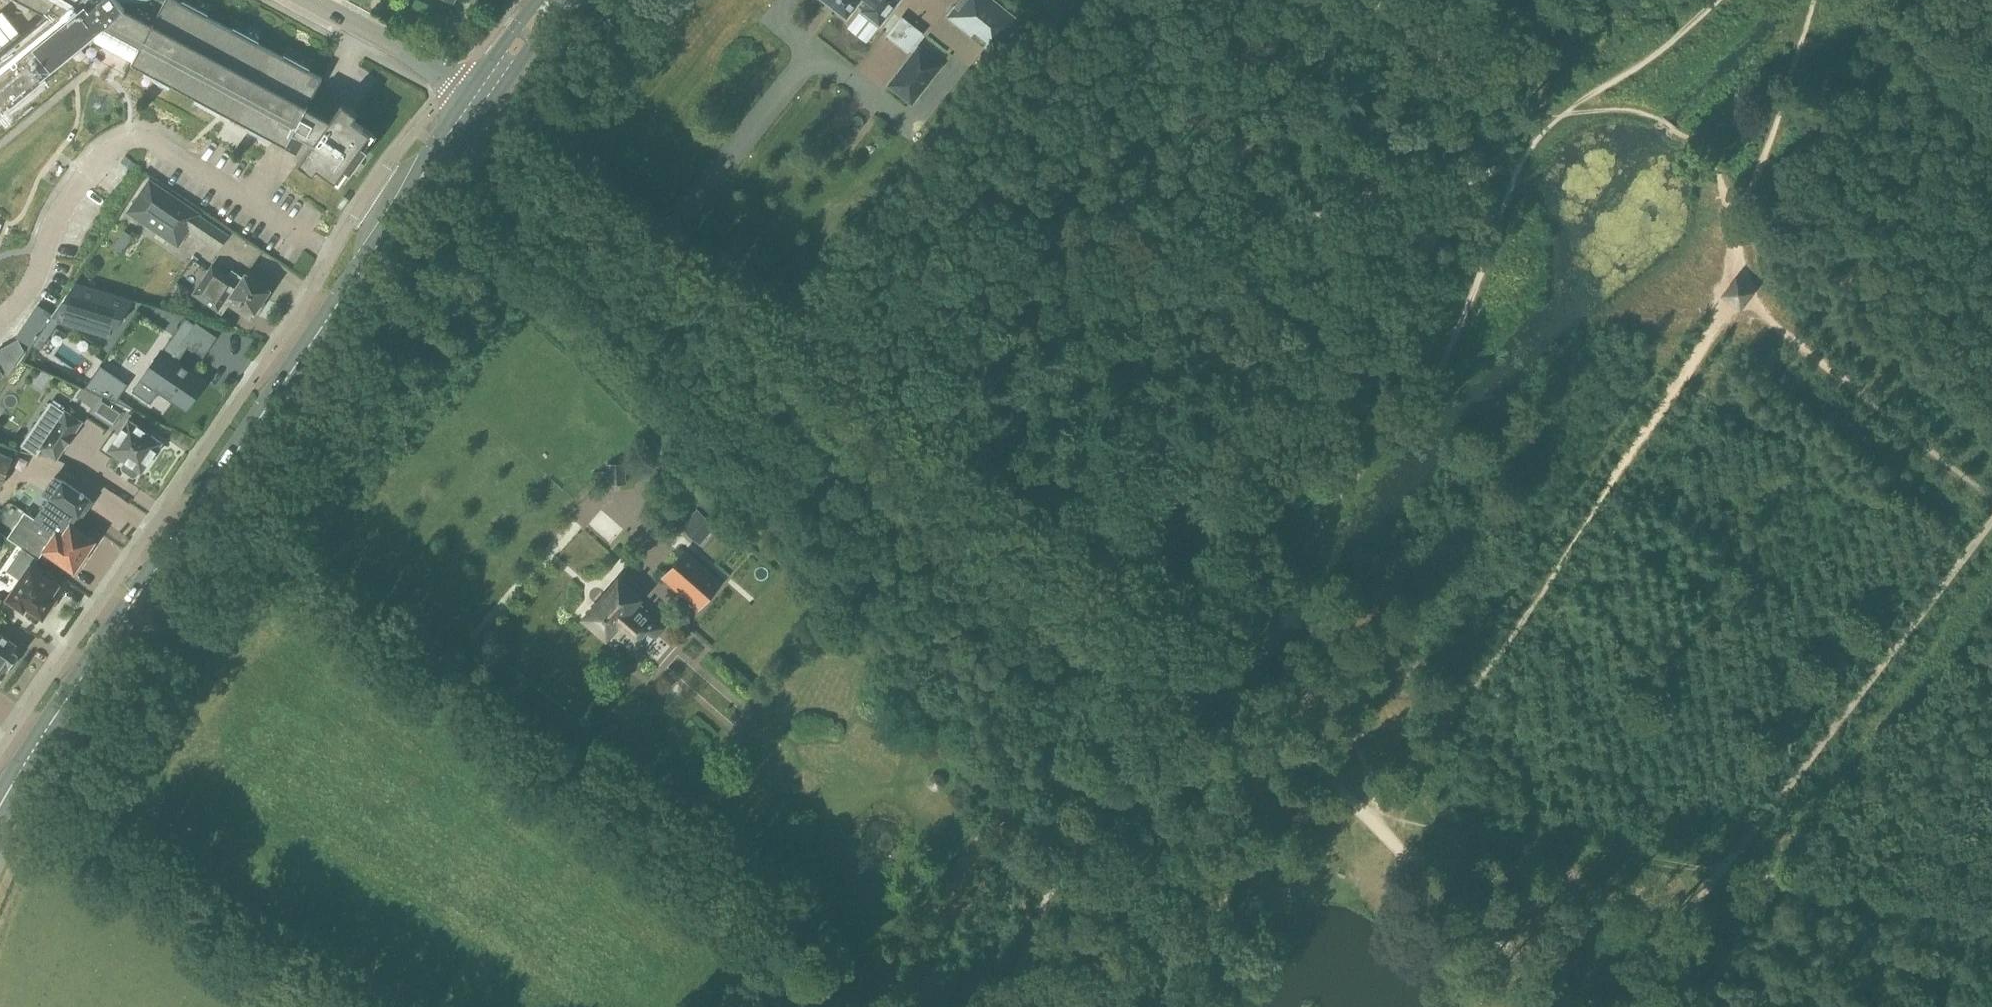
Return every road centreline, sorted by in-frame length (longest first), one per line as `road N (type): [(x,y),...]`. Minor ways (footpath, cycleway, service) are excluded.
road 1 (secondary): [(0,814),(485,101)]
road 2 (track): [(1741,280),(1381,817)]
road 3 (track): [(1213,687),(836,351),(735,297)]
road 4 (track): [(1642,1006),(1722,870),(1991,523)]
road 5 (track): [(1619,1006),(1401,827),(1323,779),(1213,687)]
road 6 (track): [(836,351),(1116,0)]
road 7 (track): [(979,1006),(985,928),(1084,789)]
road 8 (track): [(1553,119),(1499,106),(1367,0)]
road 9 (residential): [(485,101),(306,0)]
road 10 (track): [(1213,687),(1152,712),(1084,789)]
road 11 (secondary): [(485,101),(558,0)]

